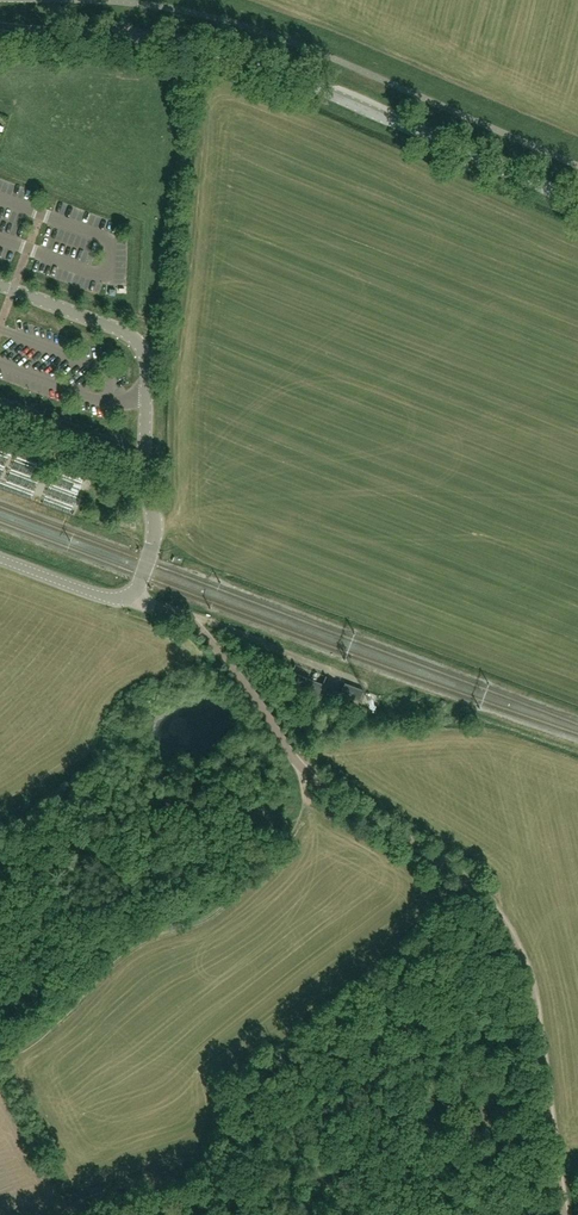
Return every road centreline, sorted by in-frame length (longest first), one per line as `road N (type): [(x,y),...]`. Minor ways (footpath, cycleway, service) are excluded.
road 1 (unclassified): [(563,1214),(522,973),(487,901),(450,868),(334,798),(303,770),(200,628),(129,594)]
road 2 (tertiary): [(577,202),(249,62),(157,40),(42,32)]
road 3 (tertiary): [(129,594),(154,532),(145,483),(145,350),(127,332),(0,284)]
road 4 (tertiary): [(0,560),(102,596),(129,594)]

